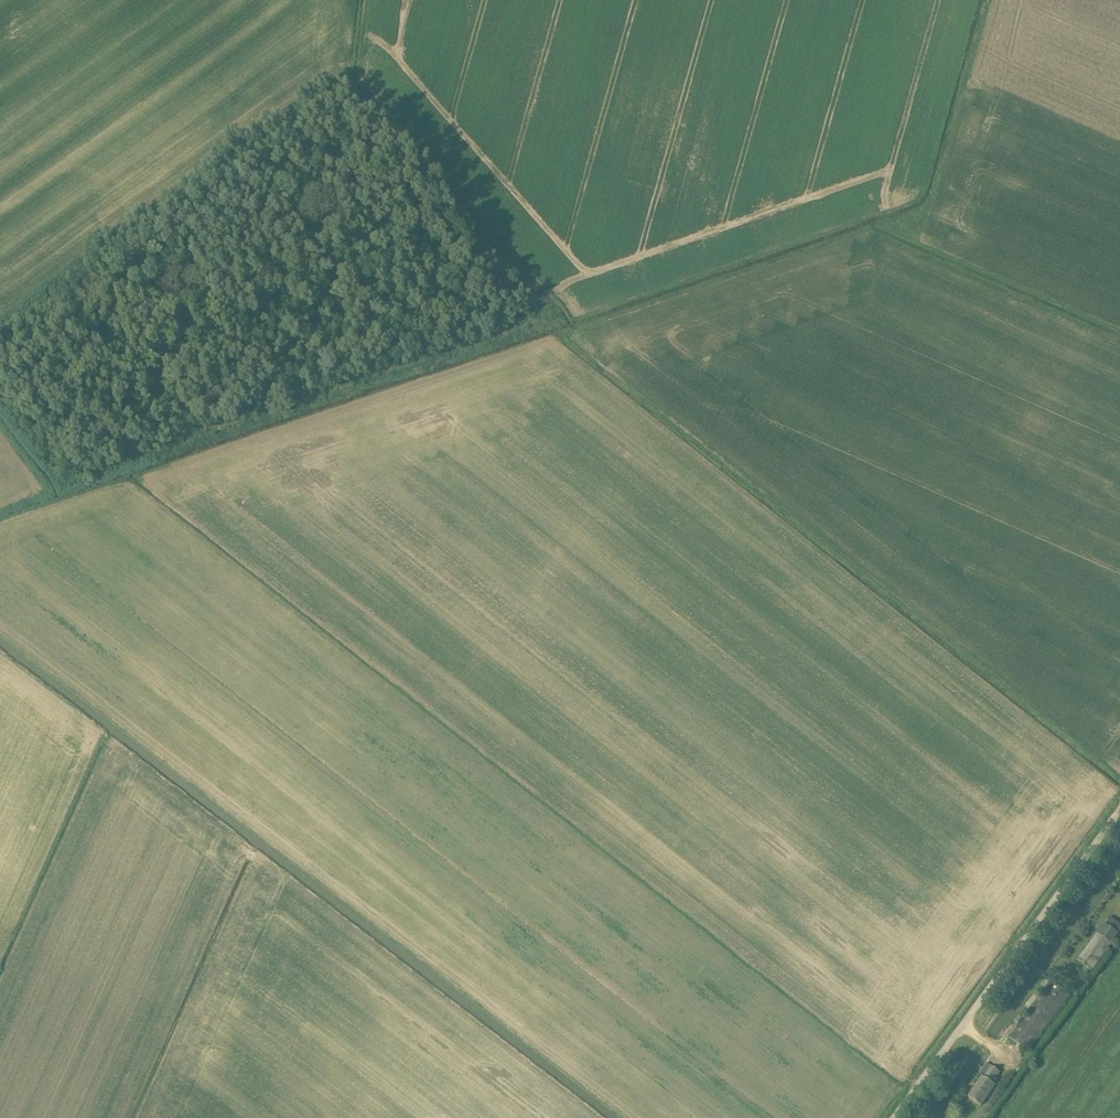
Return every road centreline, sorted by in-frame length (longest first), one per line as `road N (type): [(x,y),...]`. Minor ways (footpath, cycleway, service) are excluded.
road 1 (unclassified): [(1119,811),(898,1117)]

